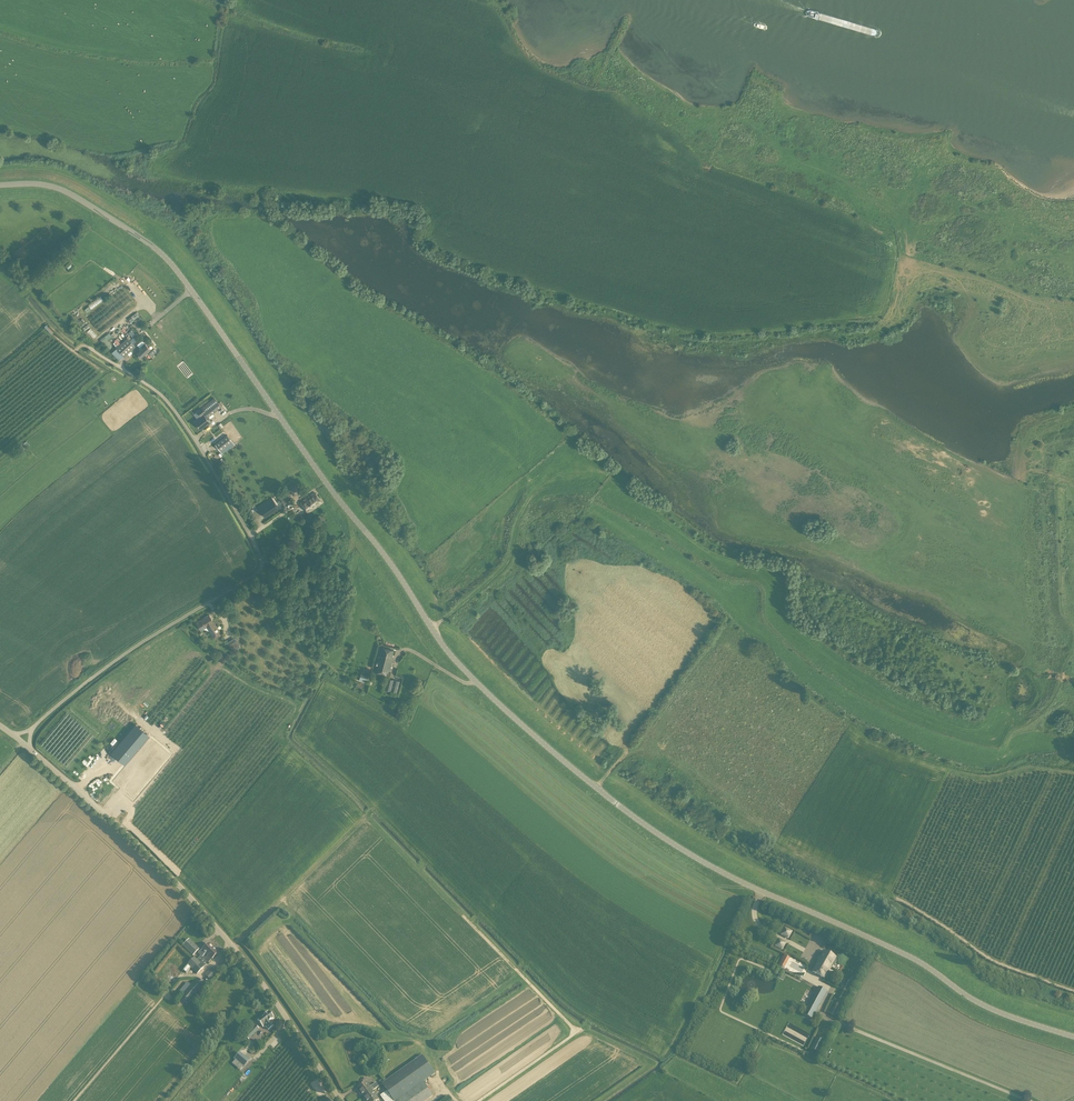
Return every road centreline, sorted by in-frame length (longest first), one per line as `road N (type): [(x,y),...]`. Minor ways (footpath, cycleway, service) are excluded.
road 1 (tertiary): [(1073,1037),(974,1002),(914,960),(717,871),(607,797),(450,654),(156,249),(59,187),(0,185)]
road 2 (track): [(432,629),(503,568),(524,512),(568,493),(634,521),(725,582),(755,584),(770,627),(841,687),(958,740),(1003,745),(1049,706),(1073,647)]
road 3 (unclassified): [(33,728),(131,650),(253,577),(262,563),(181,419),(164,398),(92,350)]
road 4 (unclassified): [(343,1100),(214,922),(31,748)]
road 5 (track): [(696,191),(884,257),(1073,307)]
road 6 (track): [(1073,630),(1061,608),(1057,465),(1073,450)]
road 7 (track): [(92,350),(0,261)]
road 8 (track): [(1073,773),(985,780),(948,772)]

